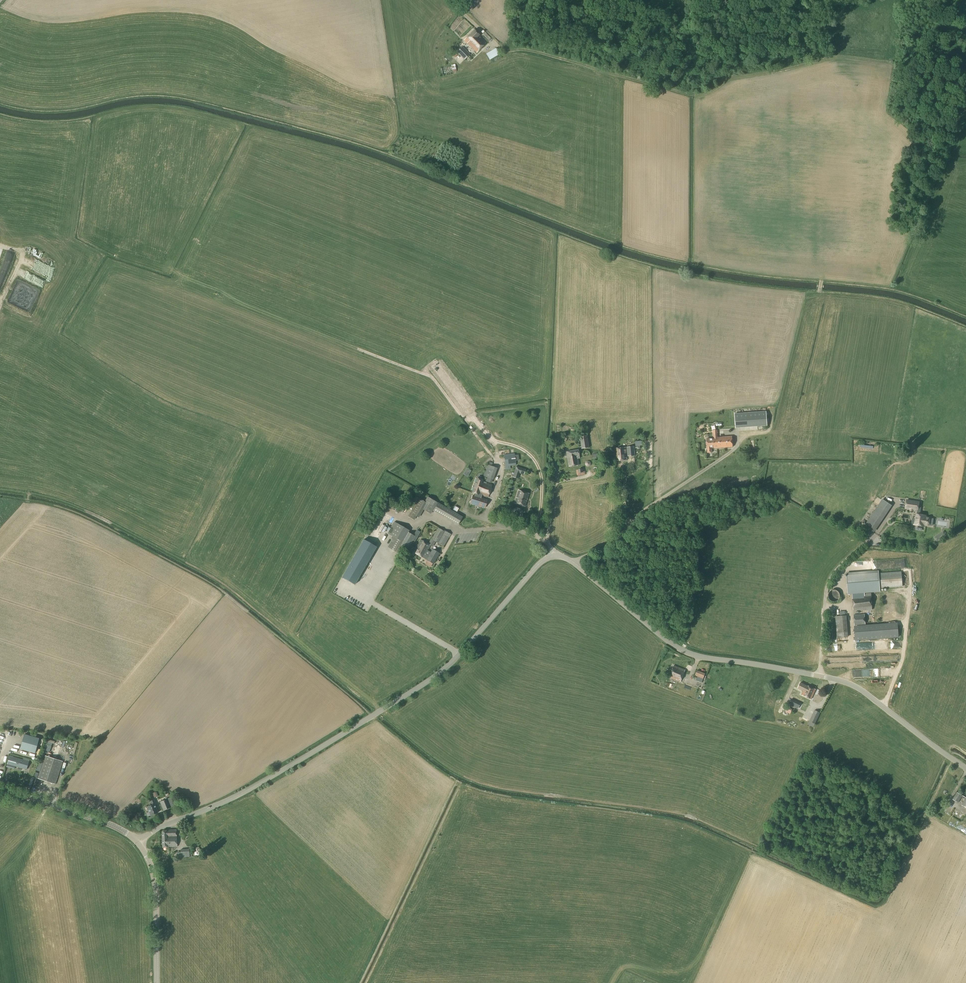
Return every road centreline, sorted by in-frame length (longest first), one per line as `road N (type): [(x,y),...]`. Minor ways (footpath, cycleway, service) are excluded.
road 1 (tertiary): [(965,767),(853,685),(678,650),(554,555),(434,677),(256,786),(138,842)]
road 2 (tertiary): [(138,842),(112,826),(0,789)]
road 3 (tertiary): [(156,982),(153,876),(138,842)]

